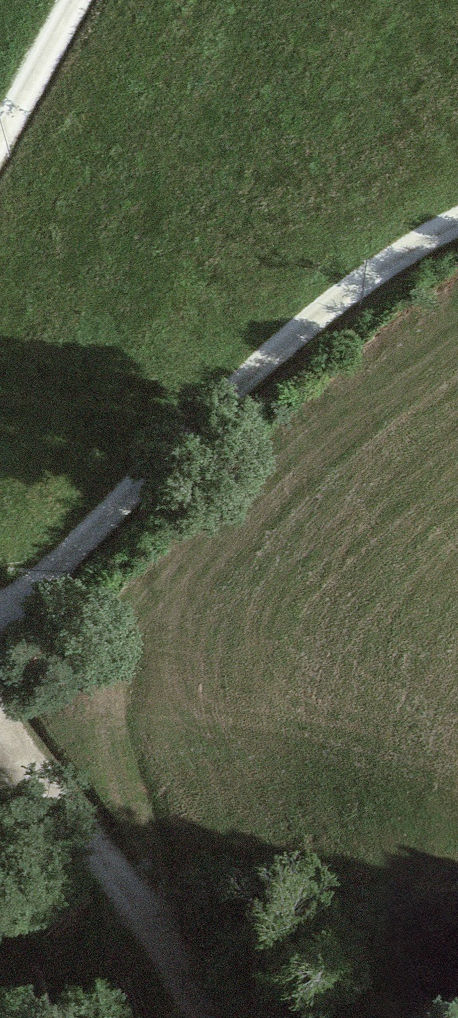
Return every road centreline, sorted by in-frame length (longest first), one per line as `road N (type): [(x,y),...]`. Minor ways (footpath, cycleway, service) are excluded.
road 1 (track): [(0,614),(38,591),(357,285),(457,220)]
road 2 (track): [(0,737),(170,949),(205,1017)]
road 3 (track): [(78,0),(0,140)]

